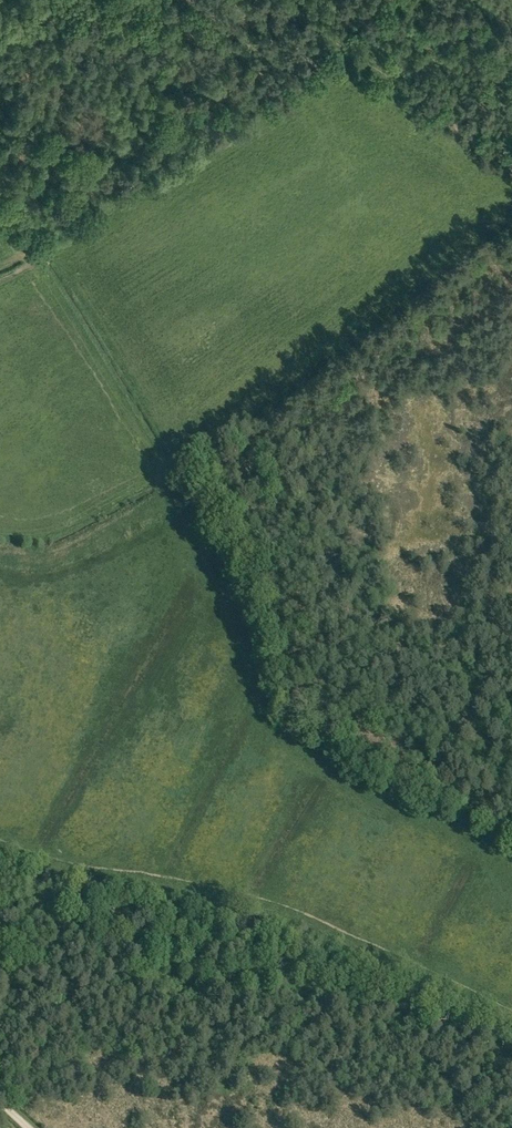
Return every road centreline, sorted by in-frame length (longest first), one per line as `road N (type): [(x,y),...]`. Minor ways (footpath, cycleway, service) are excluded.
road 1 (track): [(511,165),(285,0)]

